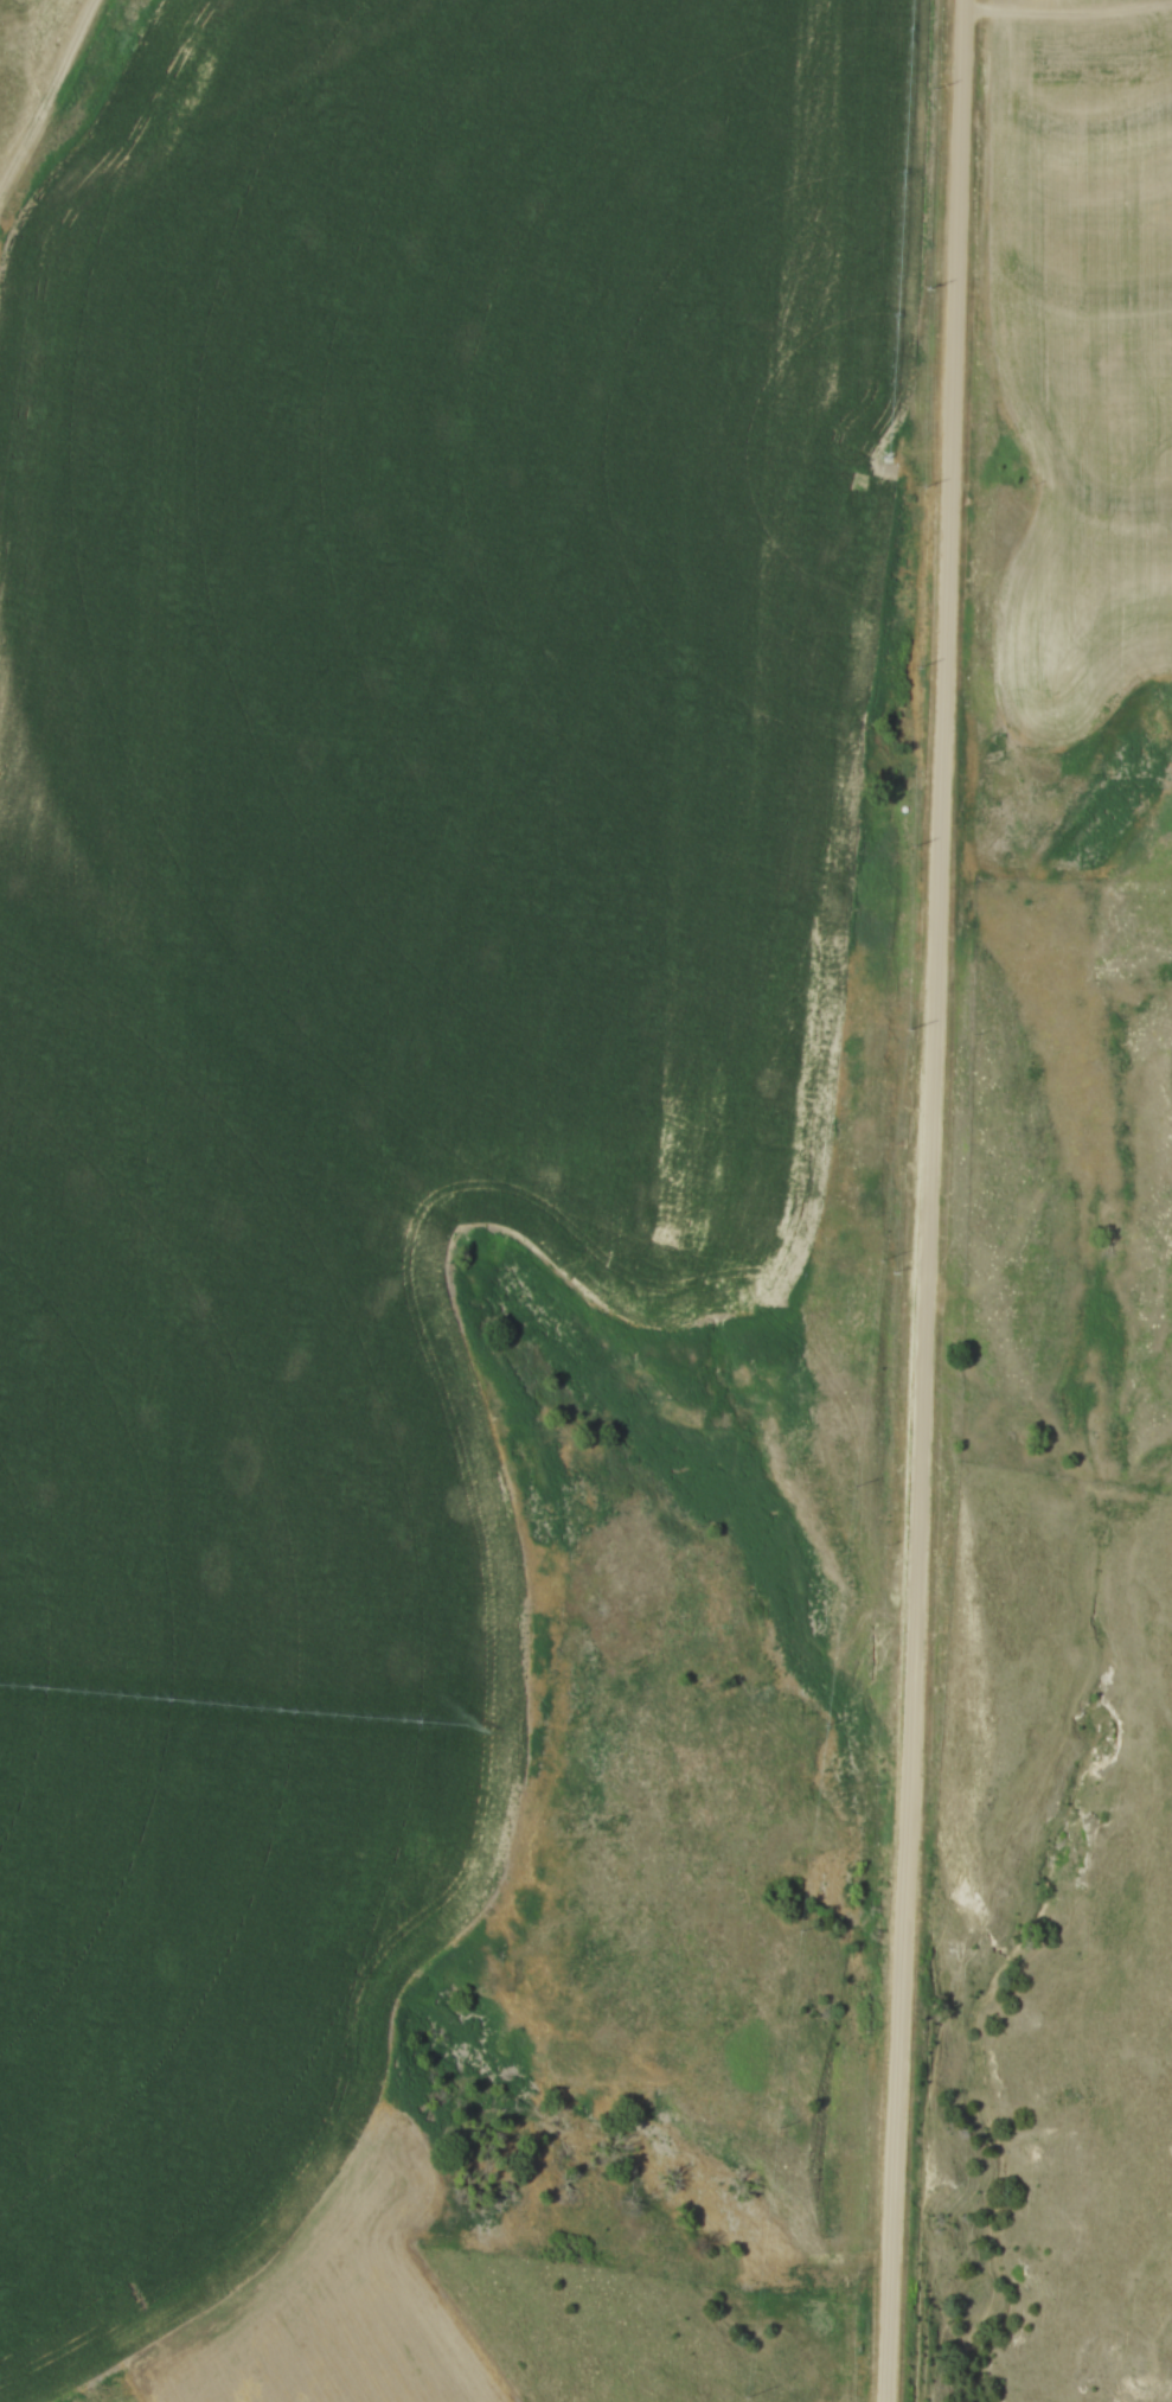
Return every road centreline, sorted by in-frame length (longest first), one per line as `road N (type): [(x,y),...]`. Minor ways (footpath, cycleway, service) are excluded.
road 1 (tertiary): [(965,0),(886,2401)]

